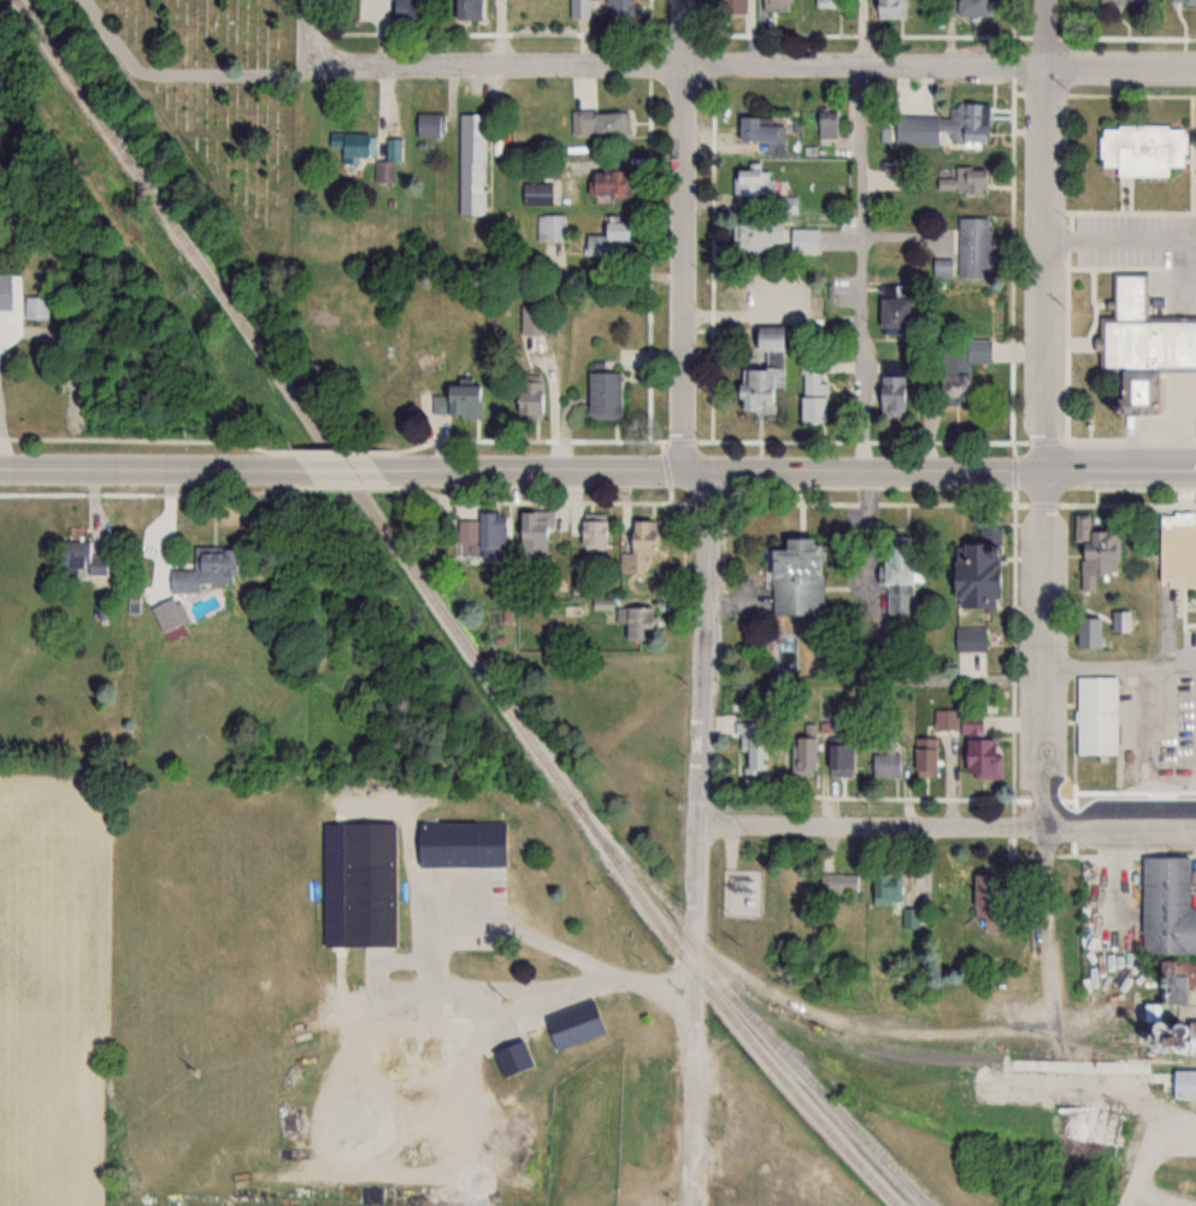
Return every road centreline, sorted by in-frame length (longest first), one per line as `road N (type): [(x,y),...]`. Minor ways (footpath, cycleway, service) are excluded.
road 1 (residential): [(1195,70),(369,69),(314,52)]
road 2 (tertiary): [(1195,471),(391,470)]
road 3 (residential): [(692,1205),(711,469)]
road 4 (residential): [(1047,469),(1047,924),(1066,1042)]
road 5 (residential): [(1047,469),(1049,0)]
road 6 (residential): [(684,469),(686,0)]
road 7 (residential): [(702,824),(1049,829)]
road 8 (tertiary): [(295,470),(0,470)]
road 9 (residential): [(1195,828),(1049,829)]

